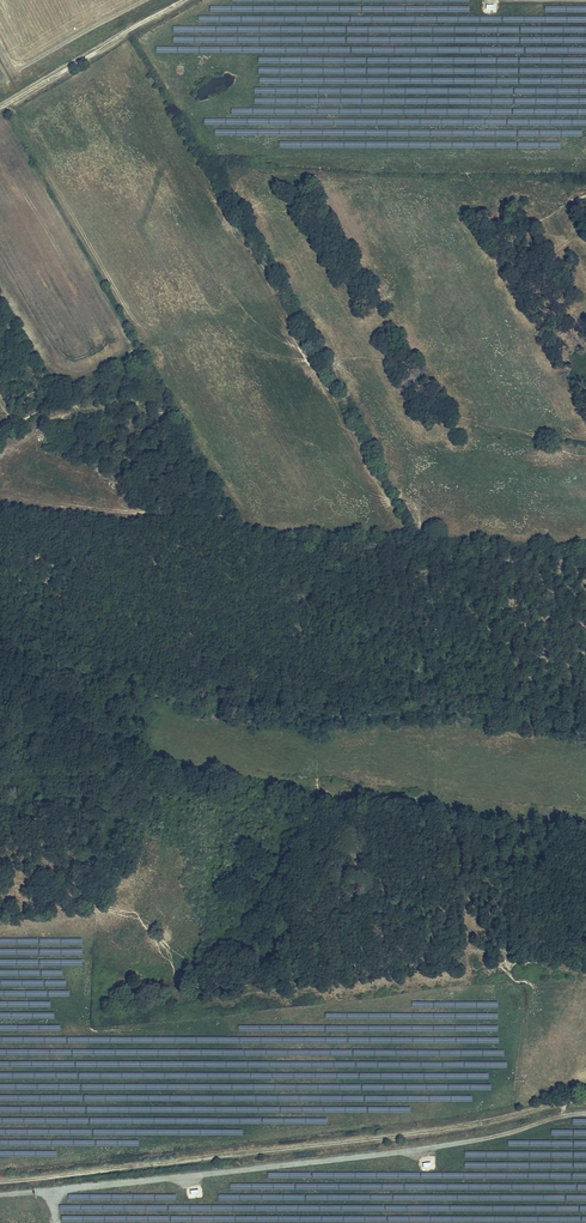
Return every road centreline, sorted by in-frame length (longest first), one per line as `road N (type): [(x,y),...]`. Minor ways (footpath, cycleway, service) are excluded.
road 1 (track): [(0,1182),(429,1131),(585,1096)]
road 2 (track): [(181,0),(0,107)]

